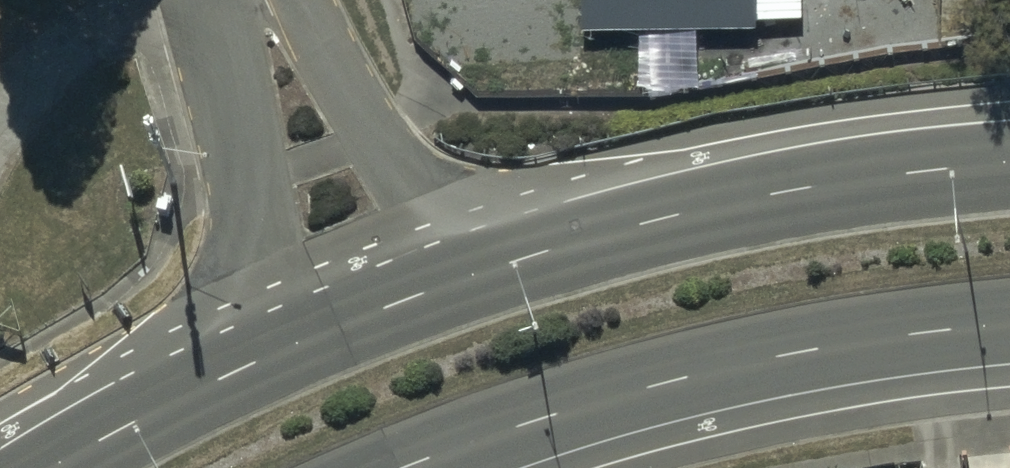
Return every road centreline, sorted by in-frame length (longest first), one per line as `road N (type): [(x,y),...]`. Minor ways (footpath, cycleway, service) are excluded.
road 1 (primary): [(364,317),(515,259),(671,214),(841,182),(1009,164)]
road 2 (primary): [(1009,320),(750,356),(574,401),(398,467)]
road 3 (primary): [(58,467),(218,381),(364,317)]
road 4 (residential): [(256,0),(303,160),(364,317)]

